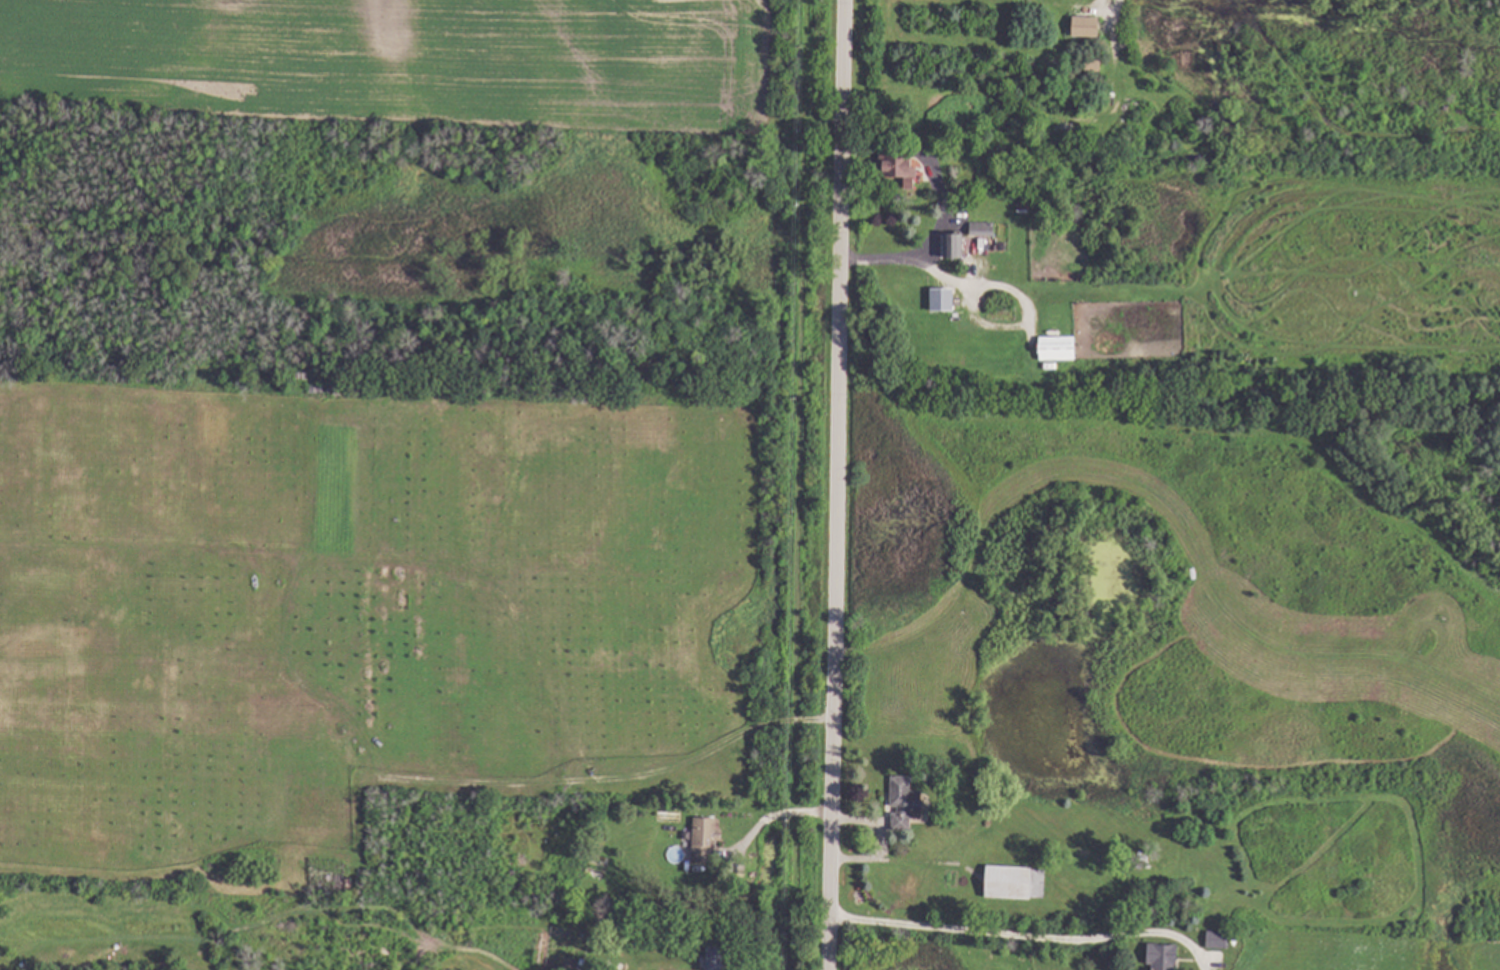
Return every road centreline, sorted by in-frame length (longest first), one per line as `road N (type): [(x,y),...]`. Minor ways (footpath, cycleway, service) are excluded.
road 1 (residential): [(843,0),(828,969)]

